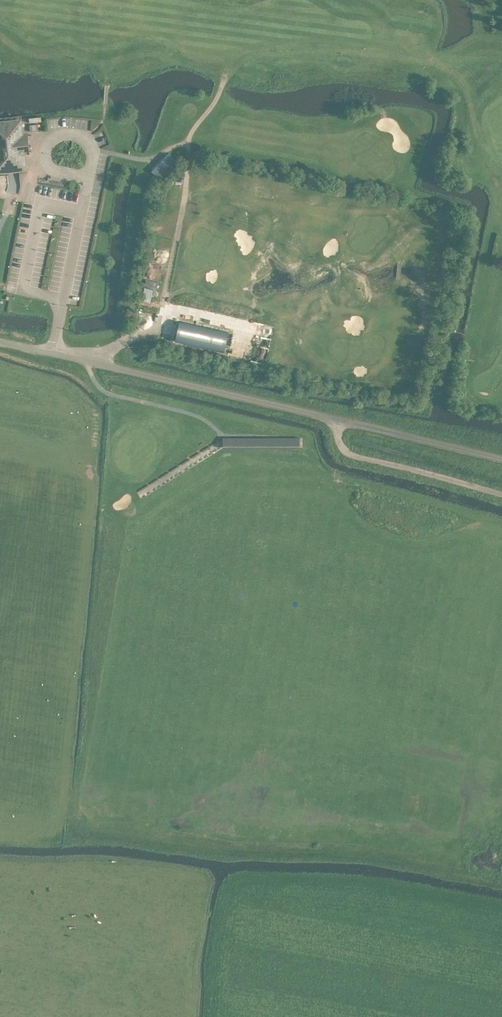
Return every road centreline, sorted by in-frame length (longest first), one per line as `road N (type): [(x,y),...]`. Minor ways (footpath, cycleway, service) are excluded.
road 1 (unclassified): [(333,418),(0,342)]
road 2 (unclassified): [(333,418),(342,448),(367,460),(501,494)]
road 3 (unclassified): [(501,461),(333,418)]
road 4 (track): [(366,1016),(501,951)]

